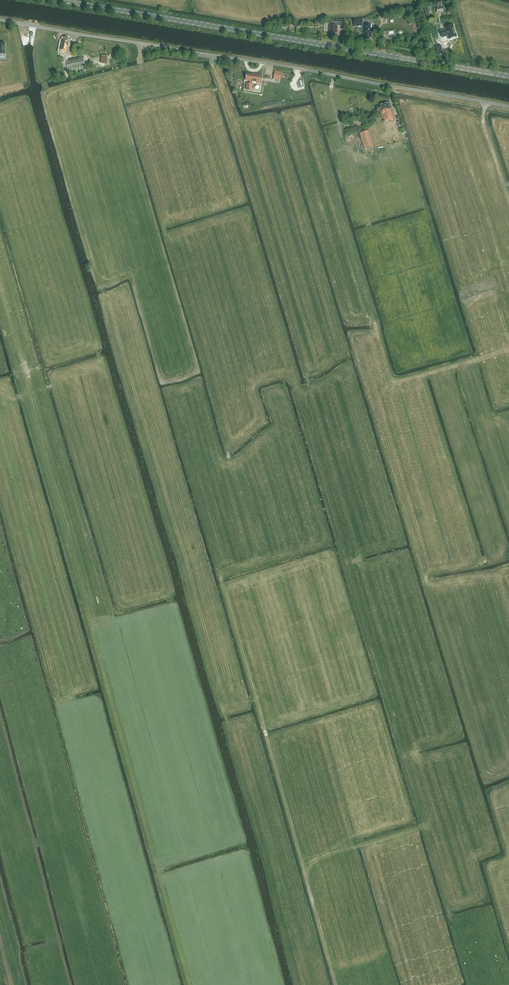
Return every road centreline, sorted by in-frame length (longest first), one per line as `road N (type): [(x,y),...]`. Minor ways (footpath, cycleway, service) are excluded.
road 1 (unclassified): [(508,107),(0,20)]
road 2 (tertiary): [(508,76),(60,0)]

